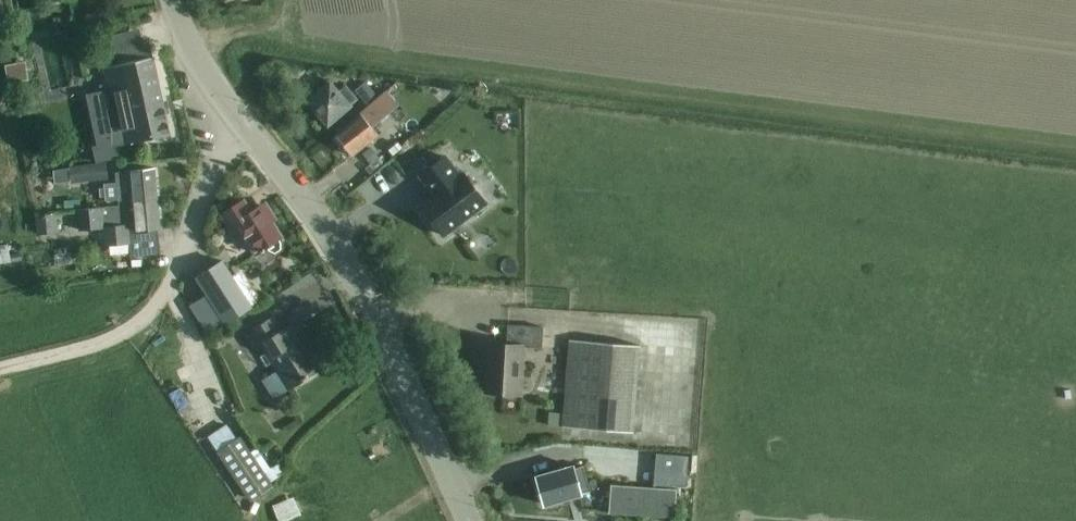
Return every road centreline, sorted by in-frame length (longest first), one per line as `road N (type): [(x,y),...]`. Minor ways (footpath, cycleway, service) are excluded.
road 1 (unclassified): [(469,520),(348,263),(201,68),(171,0)]
road 2 (track): [(0,369),(116,337),(155,303)]

